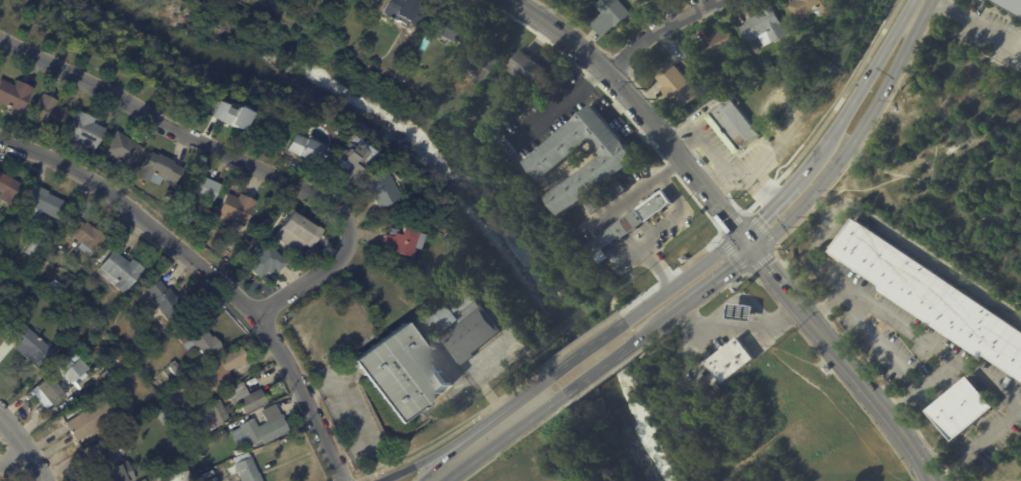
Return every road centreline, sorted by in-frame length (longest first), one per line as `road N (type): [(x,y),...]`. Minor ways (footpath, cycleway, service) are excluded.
road 1 (residential): [(0,42),(334,205),(348,230),(346,258),(258,316)]
road 2 (residential): [(0,139),(77,172),(258,316),(343,480)]
road 3 (tertiary): [(750,241),(605,73),(509,0)]
road 4 (secondary): [(750,241),(781,225),(864,125),(929,0)]
road 5 (secondary): [(923,0),(794,184)]
road 6 (secondary): [(803,309),(930,480)]
road 7 (secondary): [(514,420),(387,480)]
road 8 (secondary): [(652,318),(750,241)]

